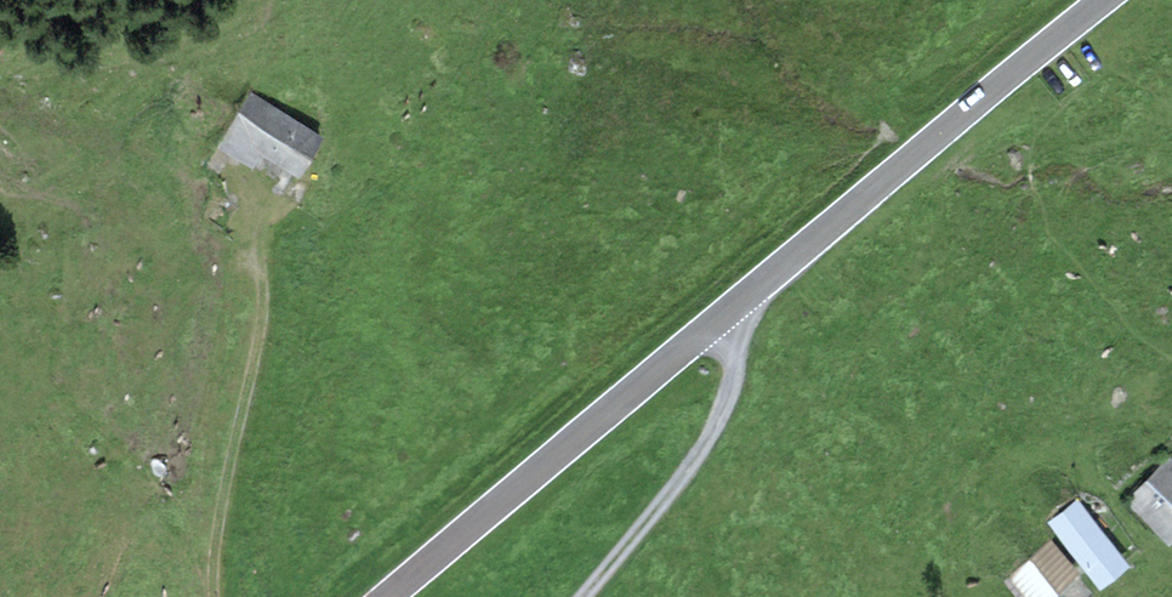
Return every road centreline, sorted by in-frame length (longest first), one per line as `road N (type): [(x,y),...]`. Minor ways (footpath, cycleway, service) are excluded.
road 1 (primary): [(1104,0),(387,596)]
road 2 (track): [(217,596),(223,522),(263,335),(260,254)]
road 3 (track): [(594,596),(708,445),(731,390),(729,355),(710,323)]

